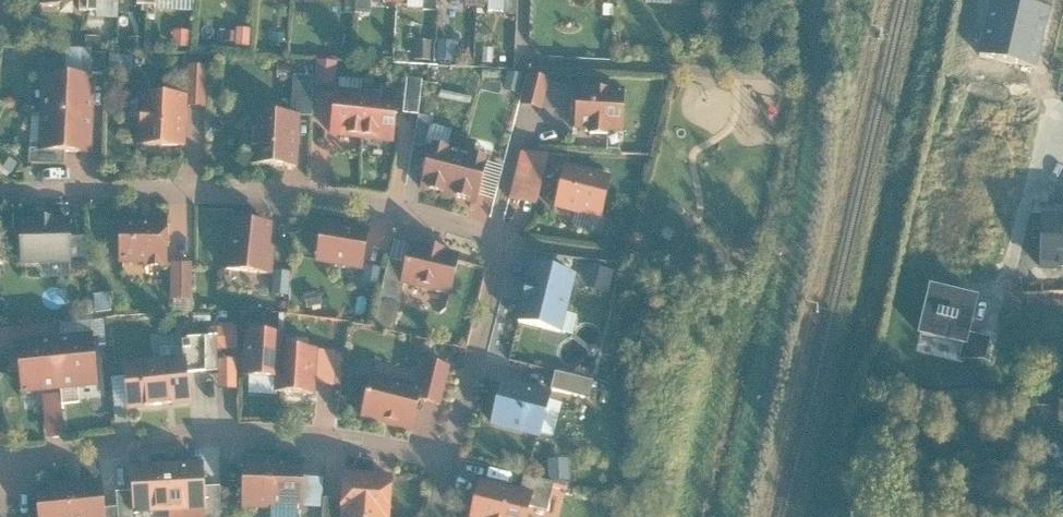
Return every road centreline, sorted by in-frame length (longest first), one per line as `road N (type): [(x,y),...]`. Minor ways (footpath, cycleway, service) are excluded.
road 1 (residential): [(449,464),(508,240),(305,195),(0,195)]
road 2 (residential): [(0,469),(191,439),(339,444),(449,464)]

